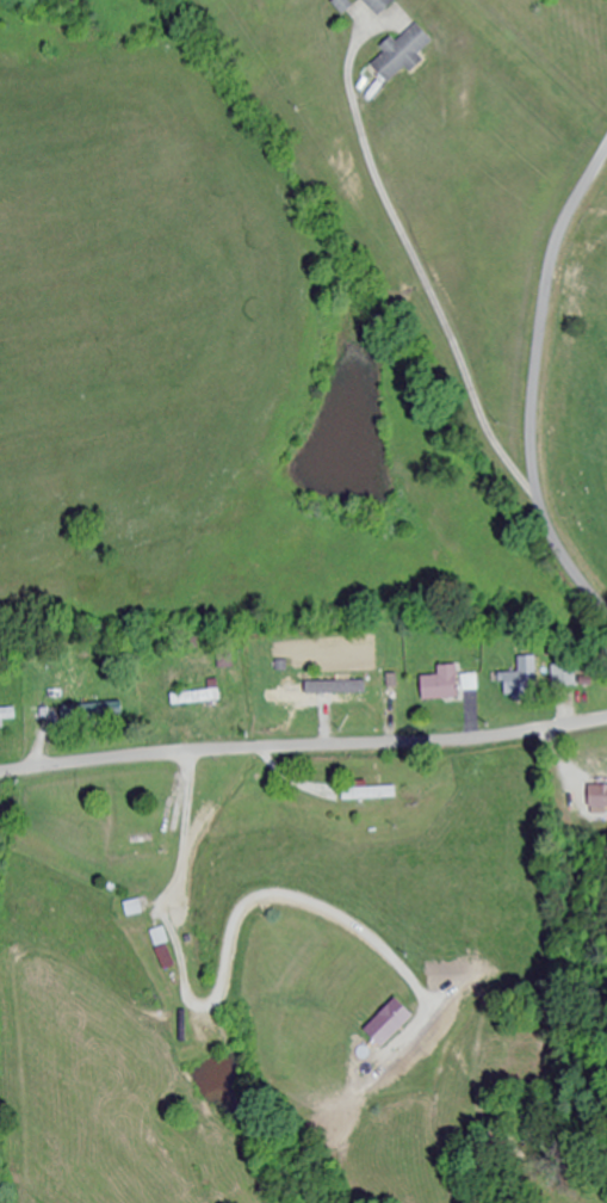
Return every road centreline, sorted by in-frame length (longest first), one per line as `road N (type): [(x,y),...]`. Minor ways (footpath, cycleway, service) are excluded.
road 1 (residential): [(0,791),(176,767),(502,758),(606,736)]
road 2 (residential): [(606,609),(563,556),(544,516),(532,425),(553,253),(606,148)]

